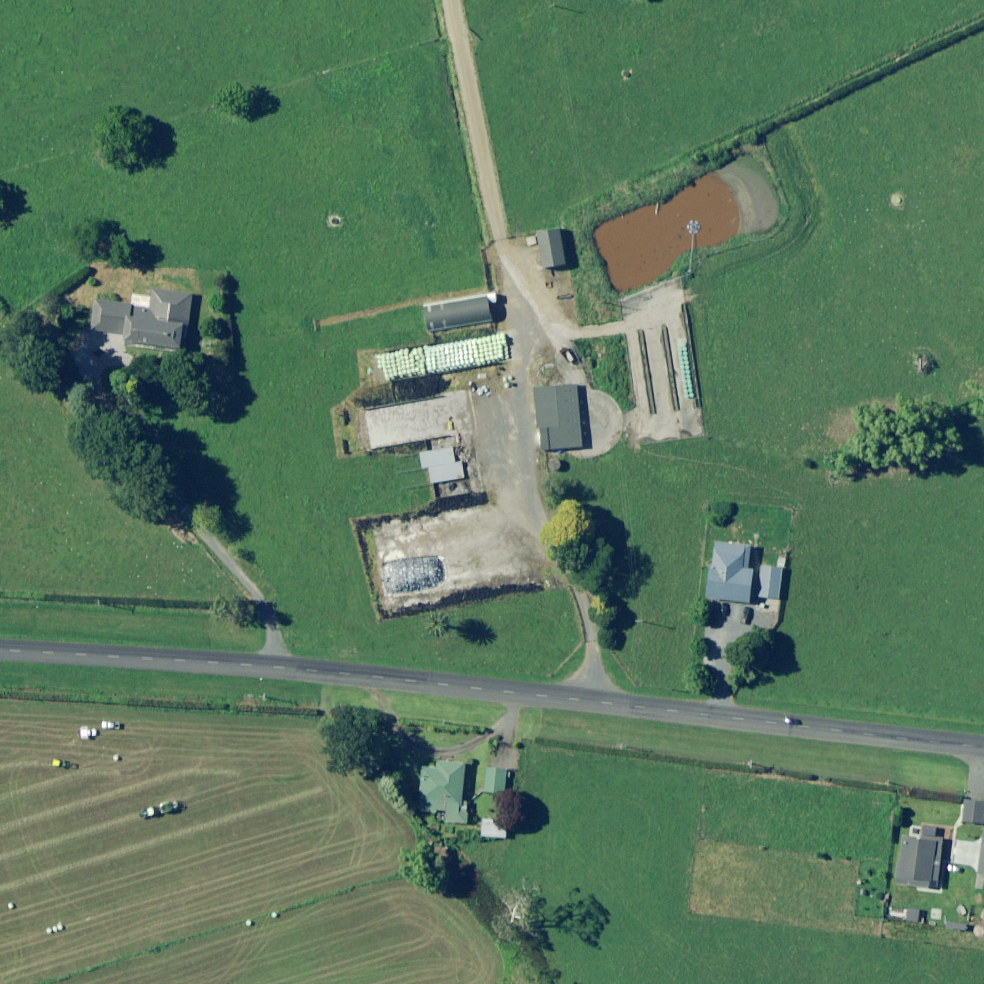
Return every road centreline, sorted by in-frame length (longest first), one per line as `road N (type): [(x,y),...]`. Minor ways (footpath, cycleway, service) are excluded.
road 1 (unclassified): [(0,646),(262,659),(983,748)]
road 2 (track): [(306,665),(0,282)]
road 3 (track): [(451,0),(501,245),(520,292),(554,332),(668,320)]
road 4 (track): [(520,292),(515,459),(535,517),(585,613),(594,665),(589,704)]

